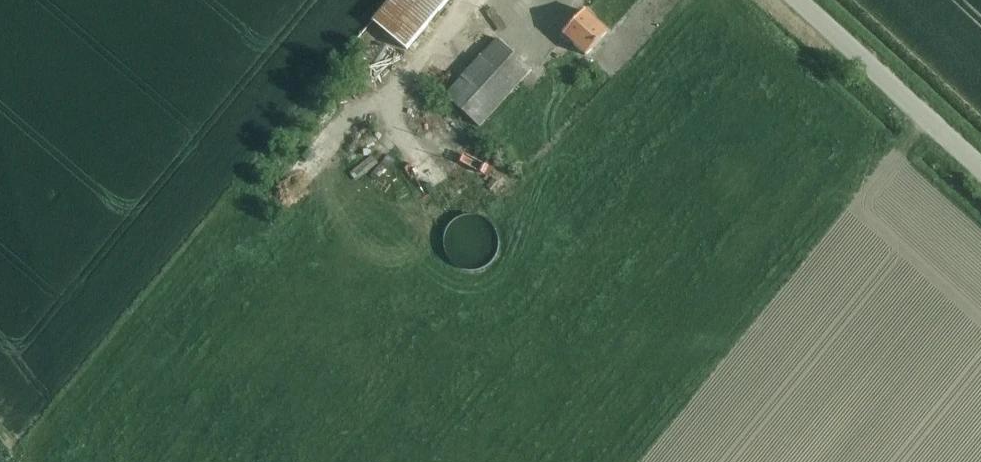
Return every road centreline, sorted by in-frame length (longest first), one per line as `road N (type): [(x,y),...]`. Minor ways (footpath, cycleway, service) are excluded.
road 1 (unclassified): [(980,169),(798,0)]

